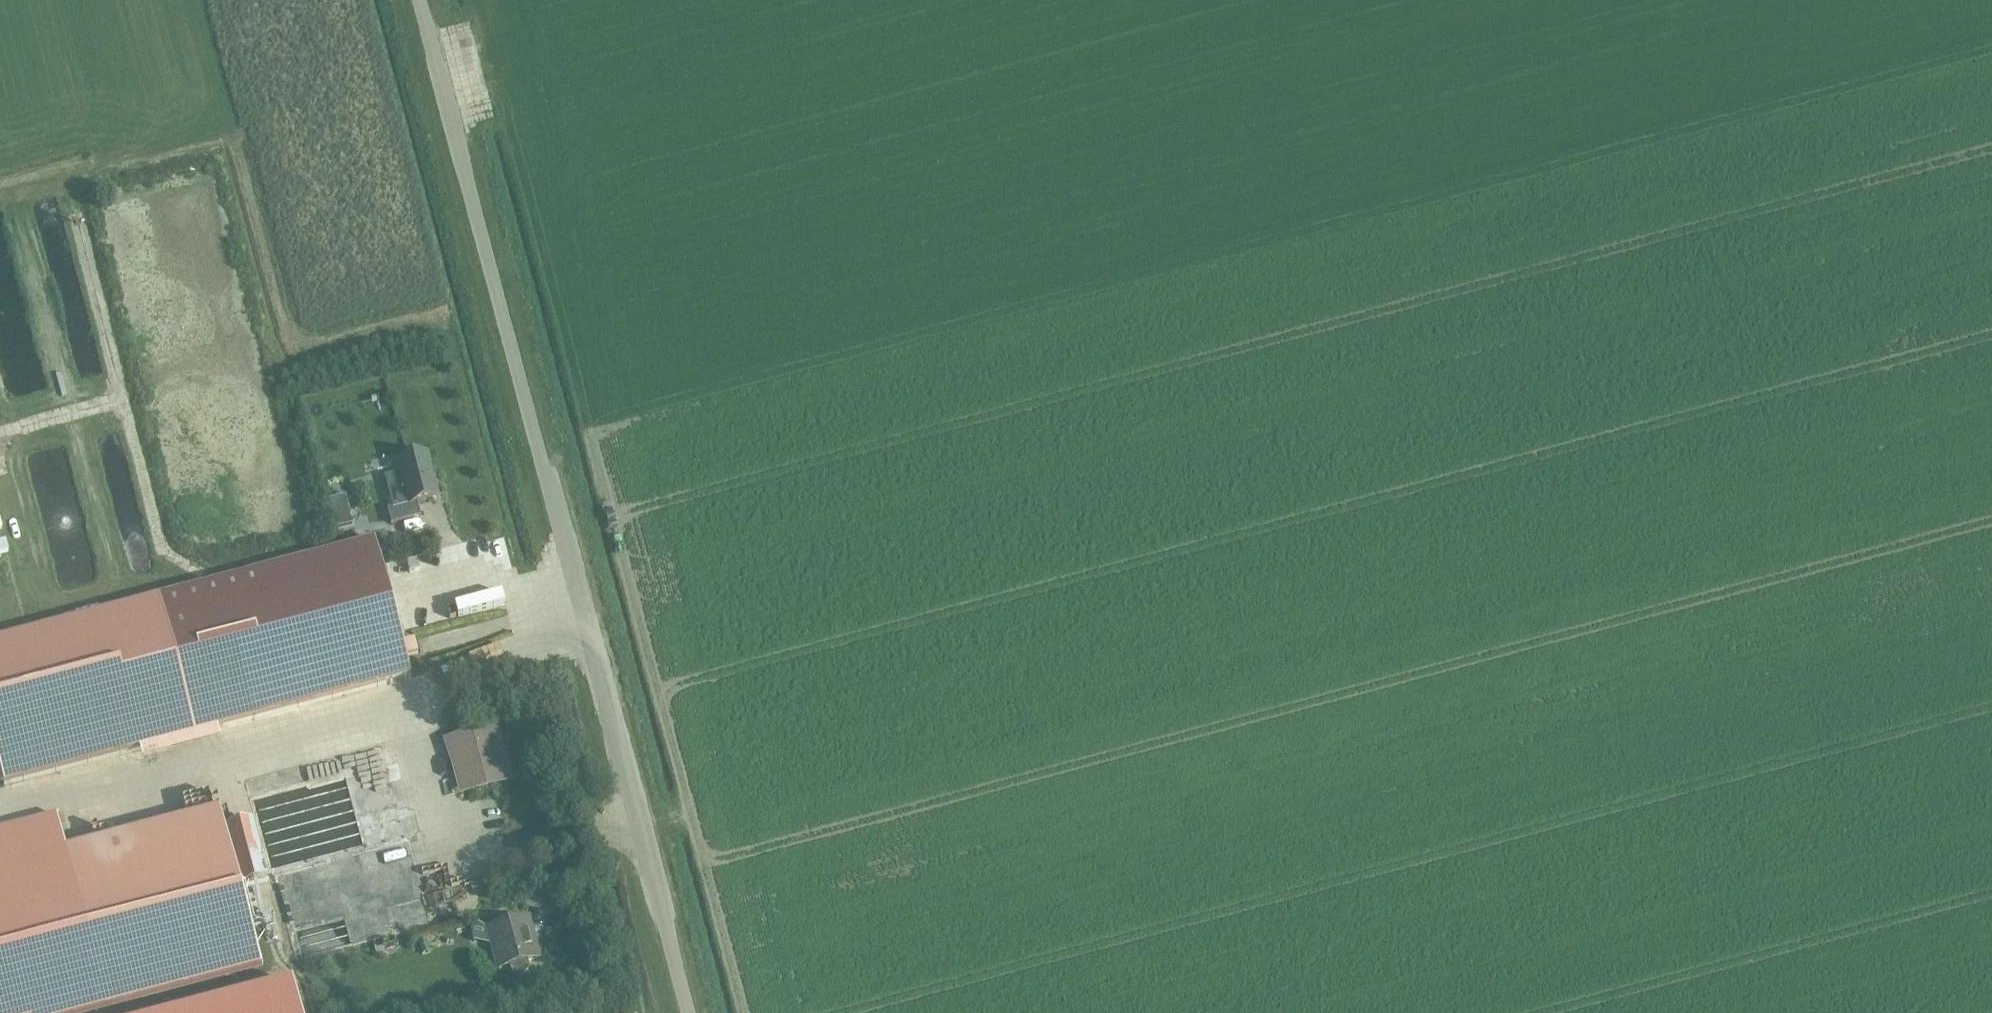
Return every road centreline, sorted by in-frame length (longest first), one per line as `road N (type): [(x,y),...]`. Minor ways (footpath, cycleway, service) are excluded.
road 1 (unclassified): [(688,1012),(419,0)]

